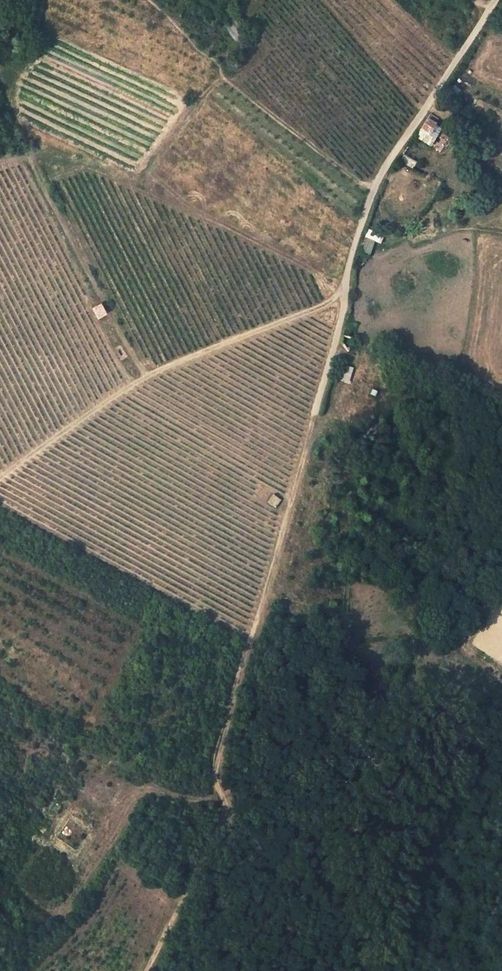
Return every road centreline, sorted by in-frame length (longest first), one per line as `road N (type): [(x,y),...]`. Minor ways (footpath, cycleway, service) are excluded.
road 1 (track): [(145,970),(222,832),(225,801),(215,759),(370,198),(495,0)]
road 2 (track): [(346,290),(148,376),(0,477)]
road 3 (track): [(222,832),(287,840),(401,801),(465,751),(501,757)]

